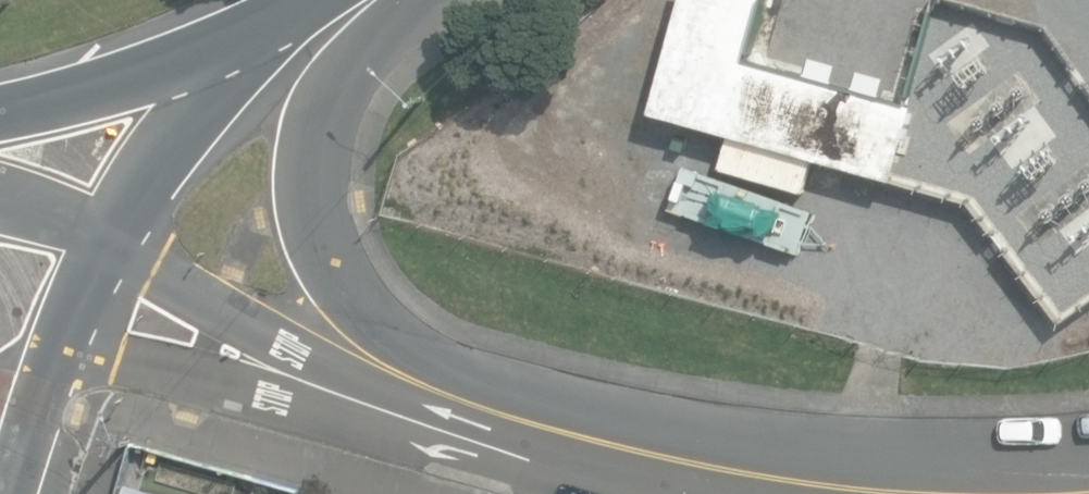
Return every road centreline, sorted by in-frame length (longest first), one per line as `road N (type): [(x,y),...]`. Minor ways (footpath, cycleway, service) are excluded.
road 1 (residential): [(374,0),(337,147),(350,249),(374,302),(411,340),(538,414),(731,469)]
road 2 (residential): [(731,469),(526,459),(336,393)]
road 3 (secondary): [(317,0),(128,84),(0,115)]
road 4 (residential): [(339,0),(204,98),(106,236)]
road 5 (residential): [(336,393),(233,387),(86,355),(51,359)]
road 6 (residential): [(336,393),(106,236)]
road 7 (residential): [(731,469),(929,493)]
road 8 (tertiary): [(51,359),(20,463),(1,493)]
road 9 (tertiary): [(106,236),(51,359)]

